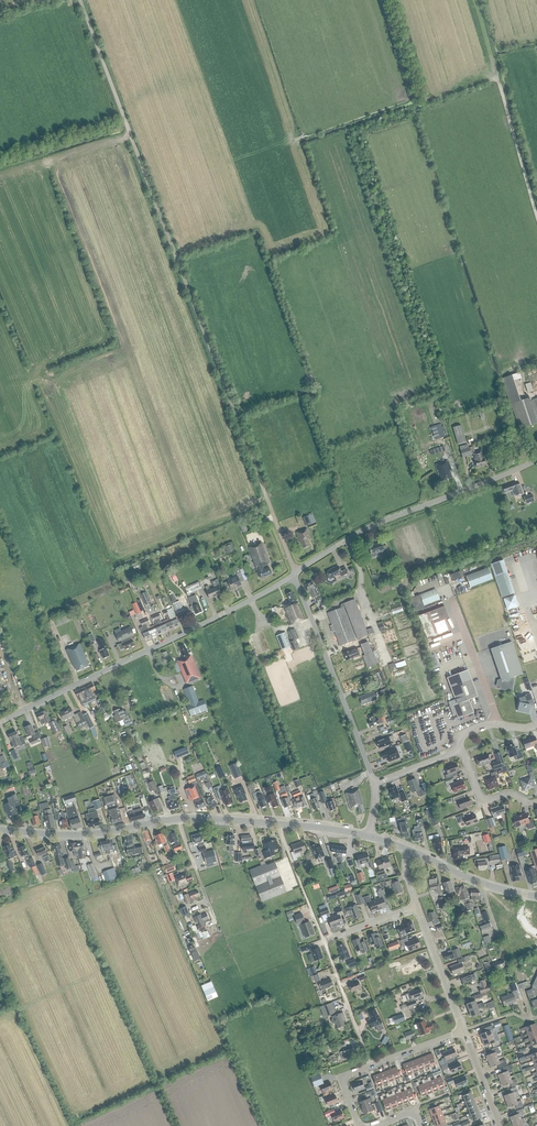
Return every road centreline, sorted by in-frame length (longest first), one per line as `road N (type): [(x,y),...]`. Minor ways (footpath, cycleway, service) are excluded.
road 1 (unclassified): [(294,574),(80,0)]
road 2 (tertiary): [(0,831),(101,834),(178,819),(367,837)]
road 3 (unclassified): [(0,723),(294,574)]
road 4 (unclassified): [(294,574),(380,523),(536,459)]
road 5 (residential): [(374,782),(294,574)]
road 6 (residential): [(359,1125),(345,1075),(464,1030)]
road 7 (track): [(536,217),(497,77)]
road 8 (tertiary): [(409,850),(487,885),(536,896)]
road 9 (unclassified): [(464,1030),(416,906)]

